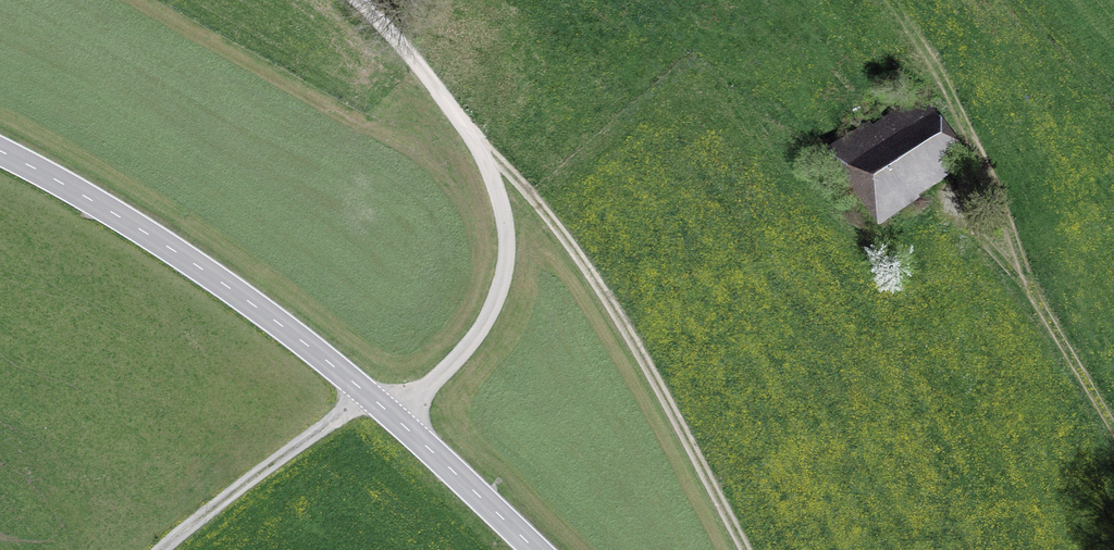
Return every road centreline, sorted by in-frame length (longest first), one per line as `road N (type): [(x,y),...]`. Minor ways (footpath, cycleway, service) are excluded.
road 1 (tertiary): [(0,152),(98,204),(268,315),(394,417),(535,549)]
road 2 (track): [(472,135),(587,268),(745,549)]
road 3 (track): [(1028,287),(980,152),(892,0)]
road 4 (track): [(1113,428),(1042,305),(945,196)]
road 5 (track): [(162,549),(368,395)]

